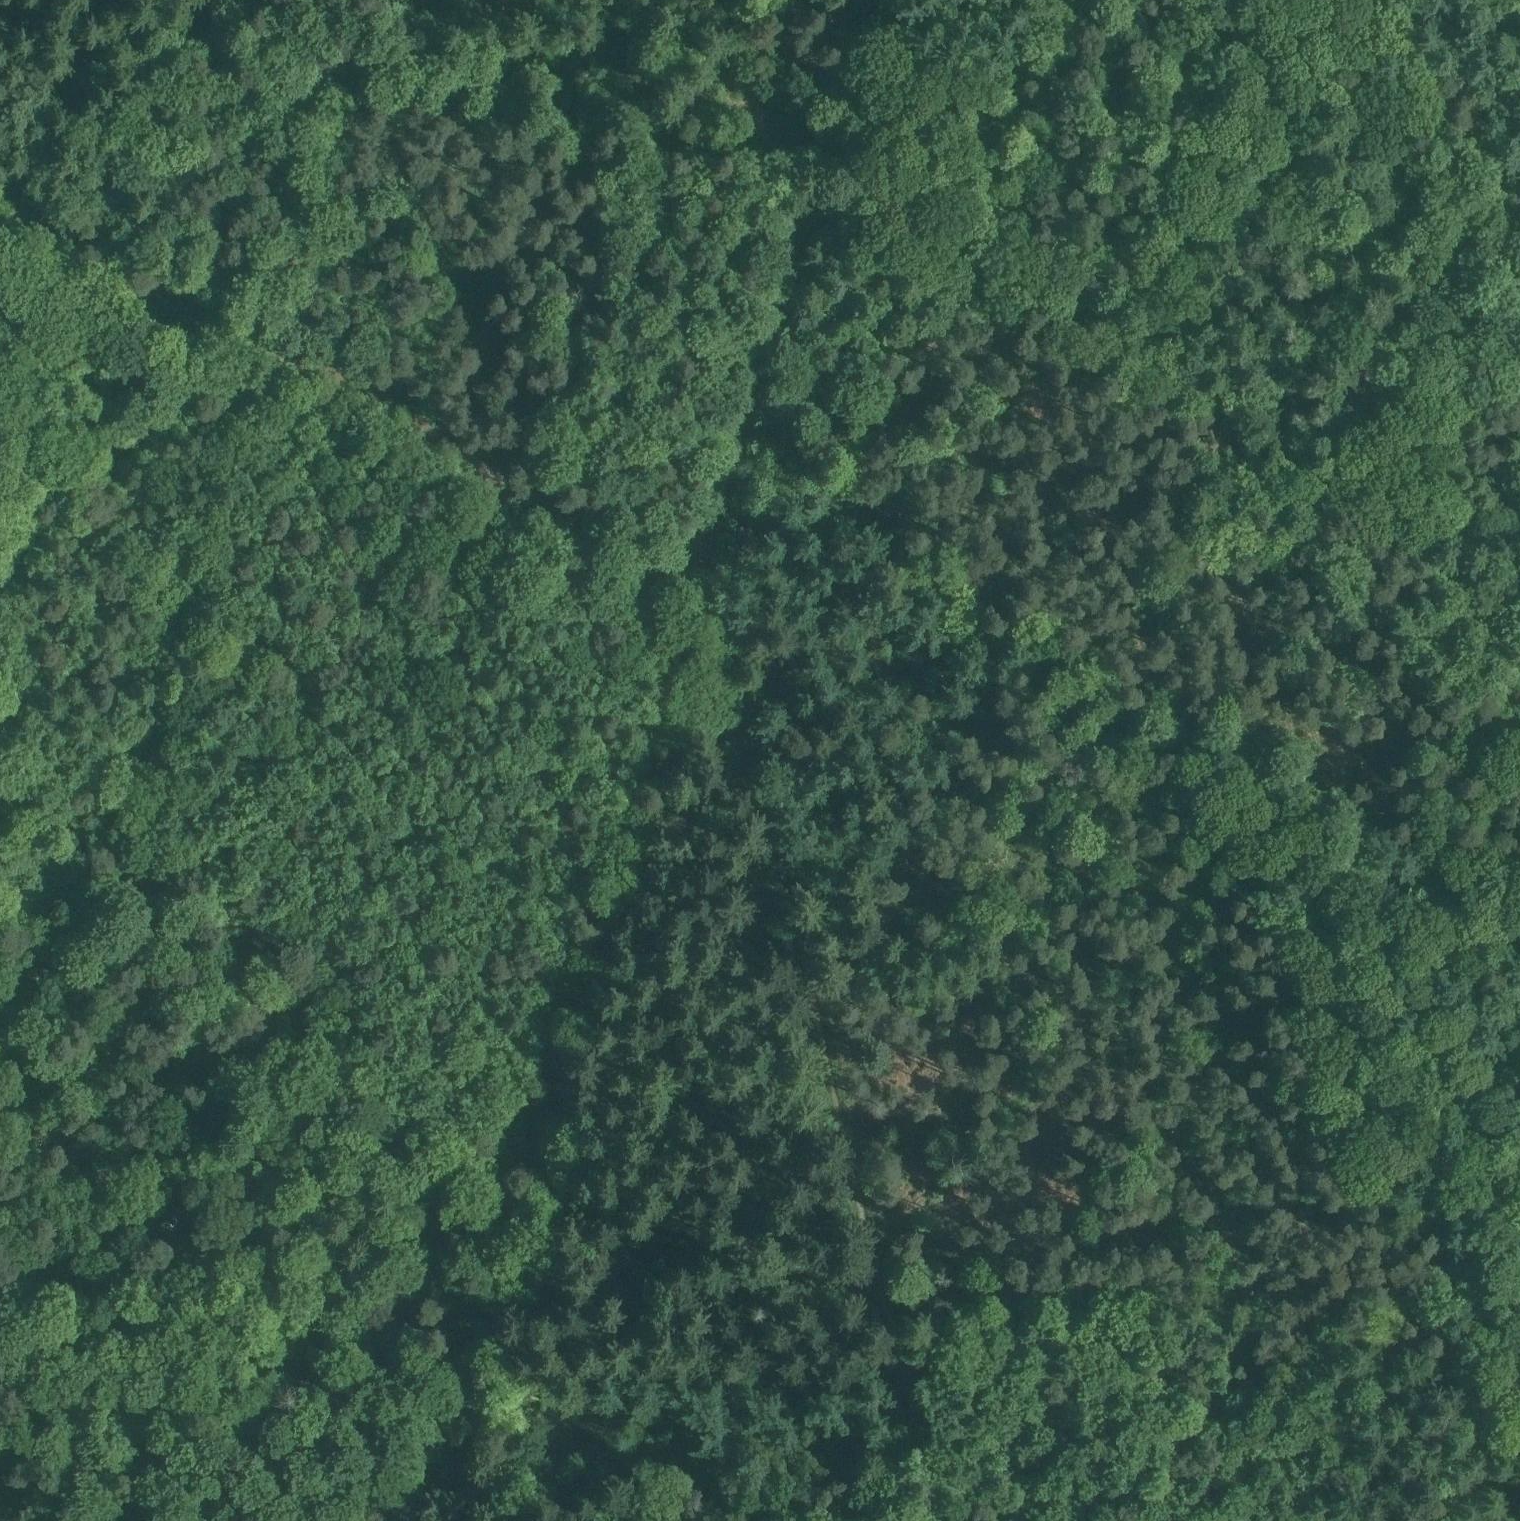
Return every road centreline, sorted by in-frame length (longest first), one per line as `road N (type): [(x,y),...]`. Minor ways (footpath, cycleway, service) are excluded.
road 1 (track): [(883,0),(736,467),(711,589),(951,1520)]
road 2 (track): [(1519,929),(736,467)]
road 3 (track): [(0,182),(711,589)]
road 4 (track): [(513,473),(0,1001)]

